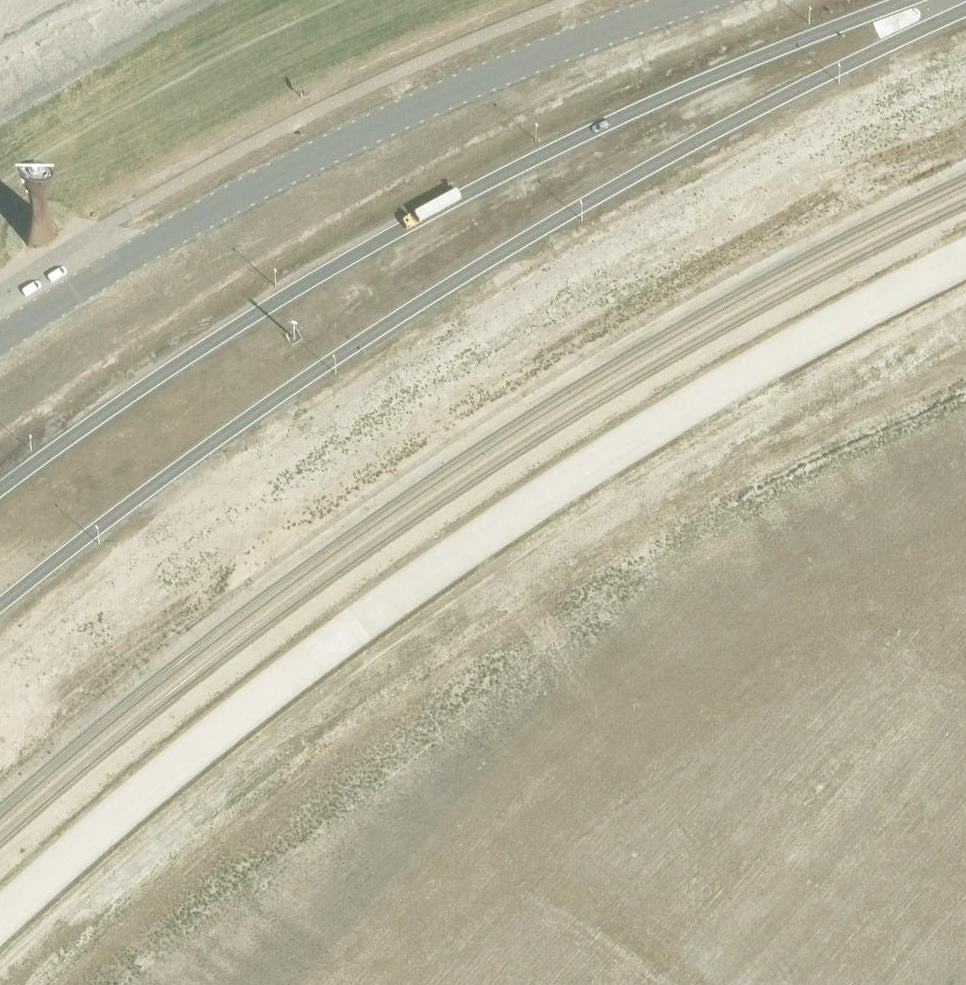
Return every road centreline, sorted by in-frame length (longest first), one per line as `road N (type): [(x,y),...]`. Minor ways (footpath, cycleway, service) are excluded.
road 1 (secondary): [(0,614),(268,413),(527,244),(778,107),(965,16)]
road 2 (secondary): [(938,0),(769,62),(480,195),(187,365),(0,497)]
road 3 (unclassified): [(713,0),(500,79),(340,151),(195,227),(0,348)]
road 4 (unclassified): [(695,500),(654,516),(507,632),(171,965)]
road 5 (unclassified): [(213,984),(330,874),(511,674),(669,534),(695,500)]
road 6 (unclassified): [(695,500),(965,346)]
road 7 (unclassified): [(171,965),(0,780)]
road 8 (unclassified): [(0,831),(137,984)]

